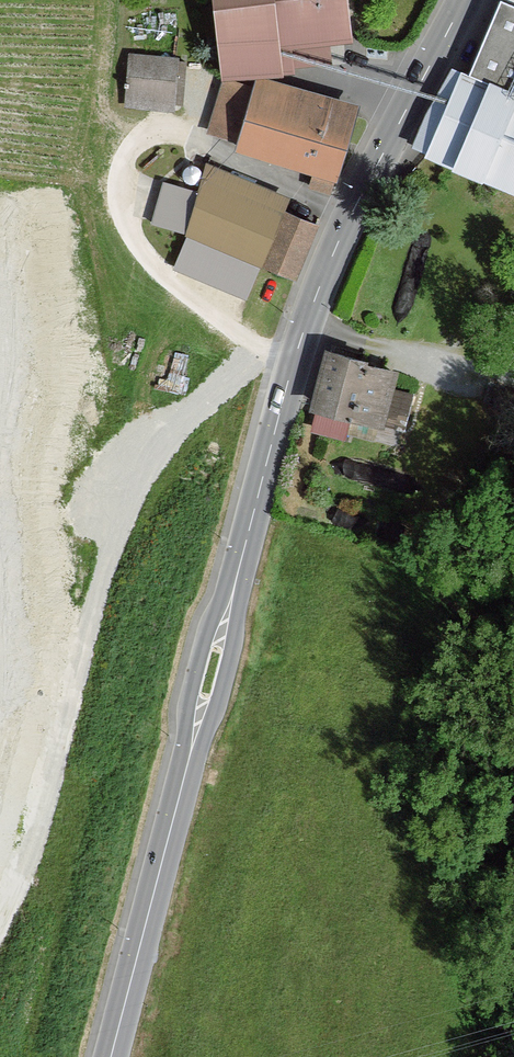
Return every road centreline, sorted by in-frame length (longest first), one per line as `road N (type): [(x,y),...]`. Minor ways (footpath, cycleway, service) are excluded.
road 1 (tertiary): [(464,0),(326,271),(230,599)]
road 2 (track): [(291,373),(179,283),(129,224),(120,185),(129,157),(153,134),(180,133)]
road 3 (tertiary): [(186,767),(110,1056)]
road 4 (tertiary): [(186,767),(227,675),(240,620),(230,599)]
road 5 (tertiary): [(230,599),(213,614),(197,666),(186,767)]
road 6 (track): [(140,143),(115,100),(112,0)]

